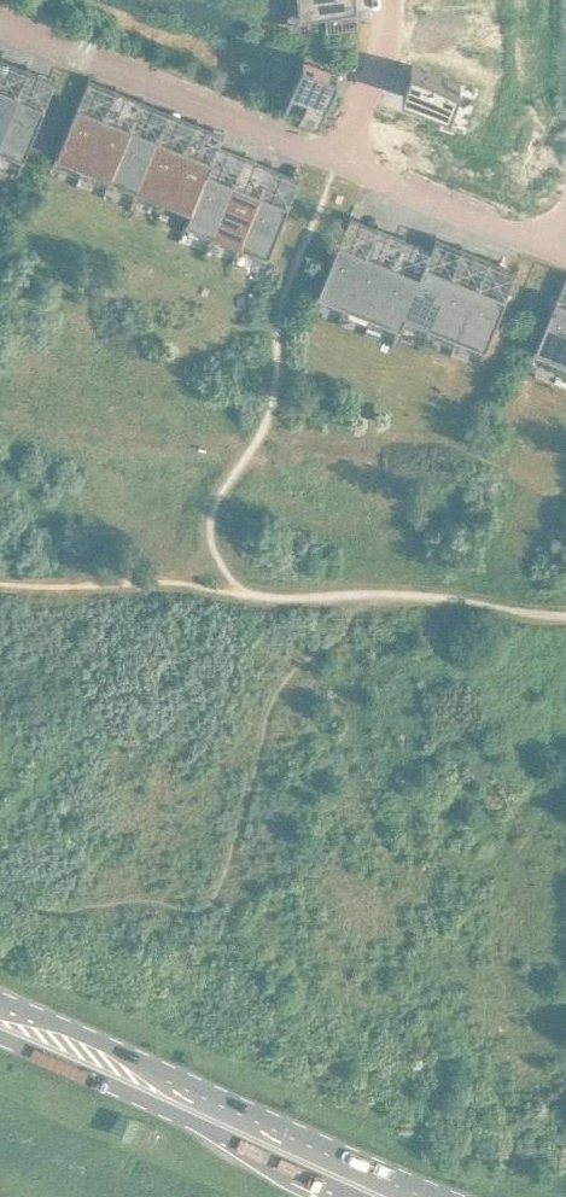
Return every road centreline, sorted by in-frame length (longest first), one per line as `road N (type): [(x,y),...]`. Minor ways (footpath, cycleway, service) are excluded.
road 1 (primary): [(374,1196),(0,1029)]
road 2 (residential): [(352,178),(0,34)]
road 3 (residential): [(565,262),(352,178)]
road 4 (residential): [(395,0),(384,96),(352,178)]

